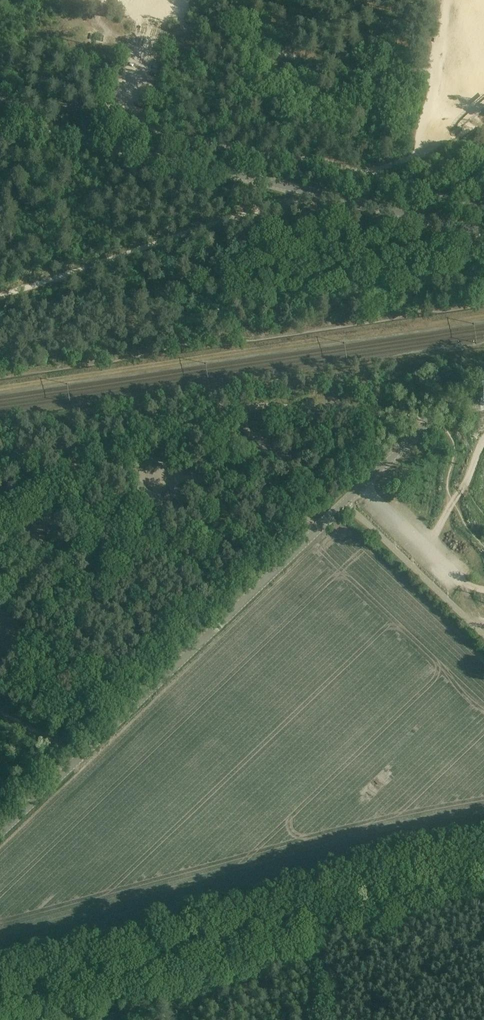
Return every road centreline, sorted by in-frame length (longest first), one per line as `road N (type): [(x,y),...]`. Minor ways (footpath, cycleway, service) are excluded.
road 1 (tertiary): [(0,832),(483,370)]
road 2 (track): [(483,869),(0,996)]
road 3 (tertiary): [(483,232),(142,150),(0,128)]

